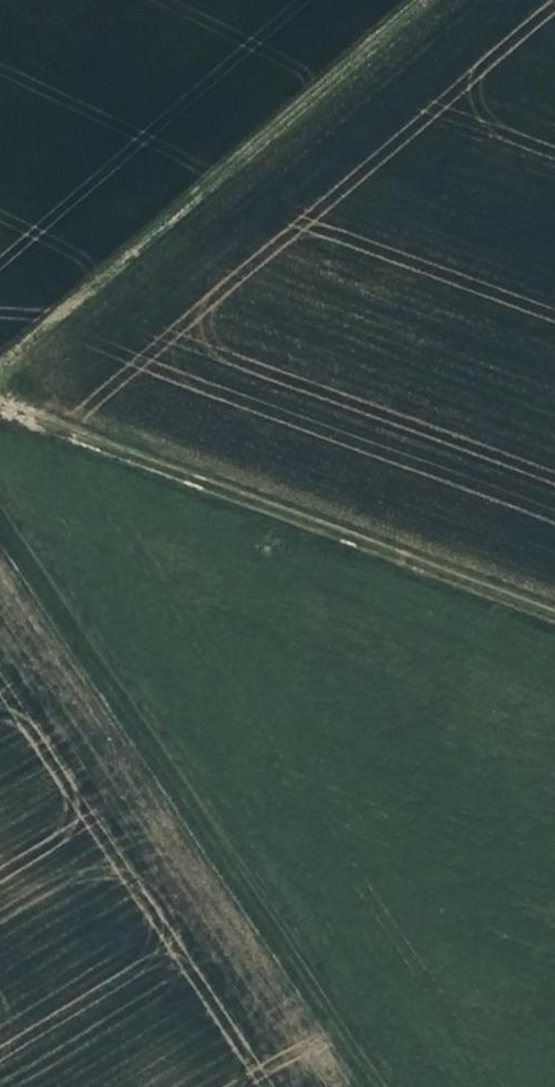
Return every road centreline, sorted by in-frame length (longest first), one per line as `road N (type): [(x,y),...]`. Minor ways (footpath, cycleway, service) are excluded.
road 1 (track): [(0,526),(384,1086)]
road 2 (track): [(0,406),(554,617)]
road 3 (track): [(428,0),(0,357)]

